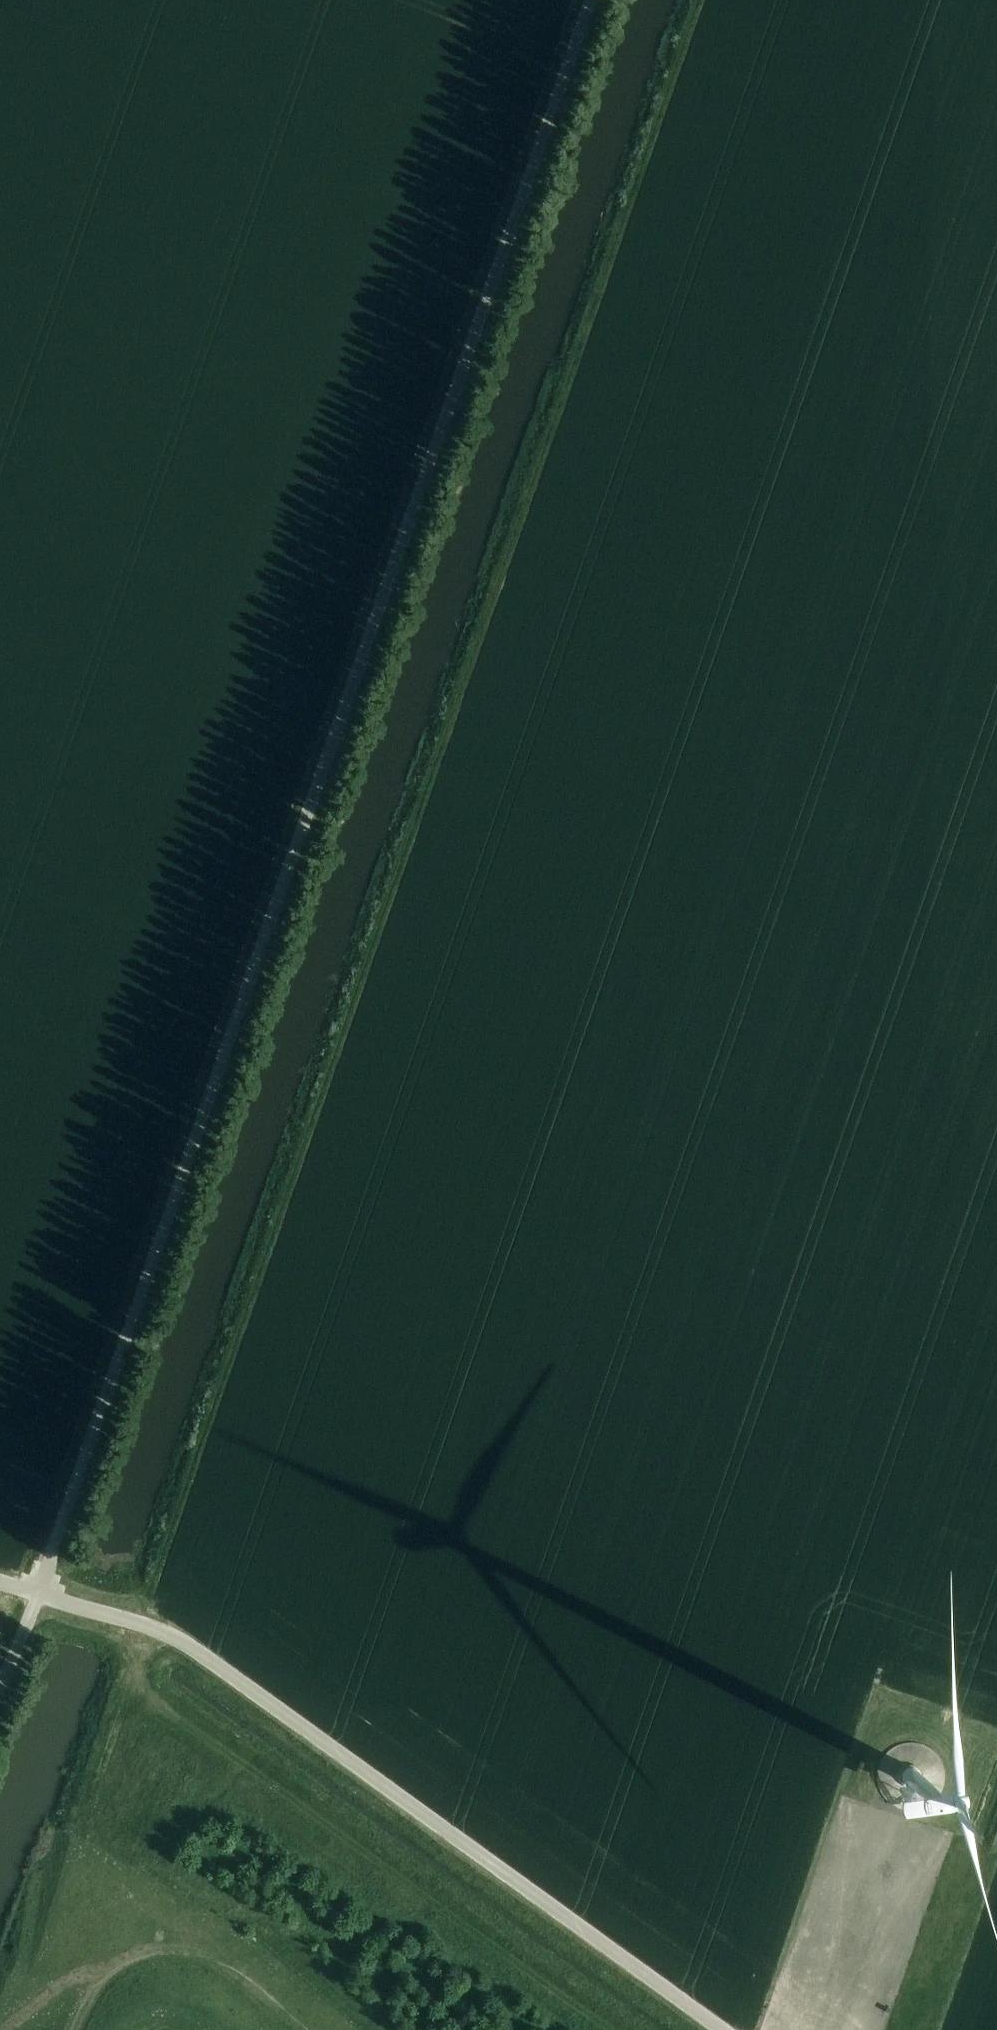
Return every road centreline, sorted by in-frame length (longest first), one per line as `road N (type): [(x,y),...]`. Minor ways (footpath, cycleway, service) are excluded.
road 1 (unclassified): [(0,1687),(591,0)]
road 2 (track): [(309,2029),(230,1964),(170,1947),(109,1967),(73,2029)]
road 3 (track): [(3,2029),(64,1980),(105,1971)]

